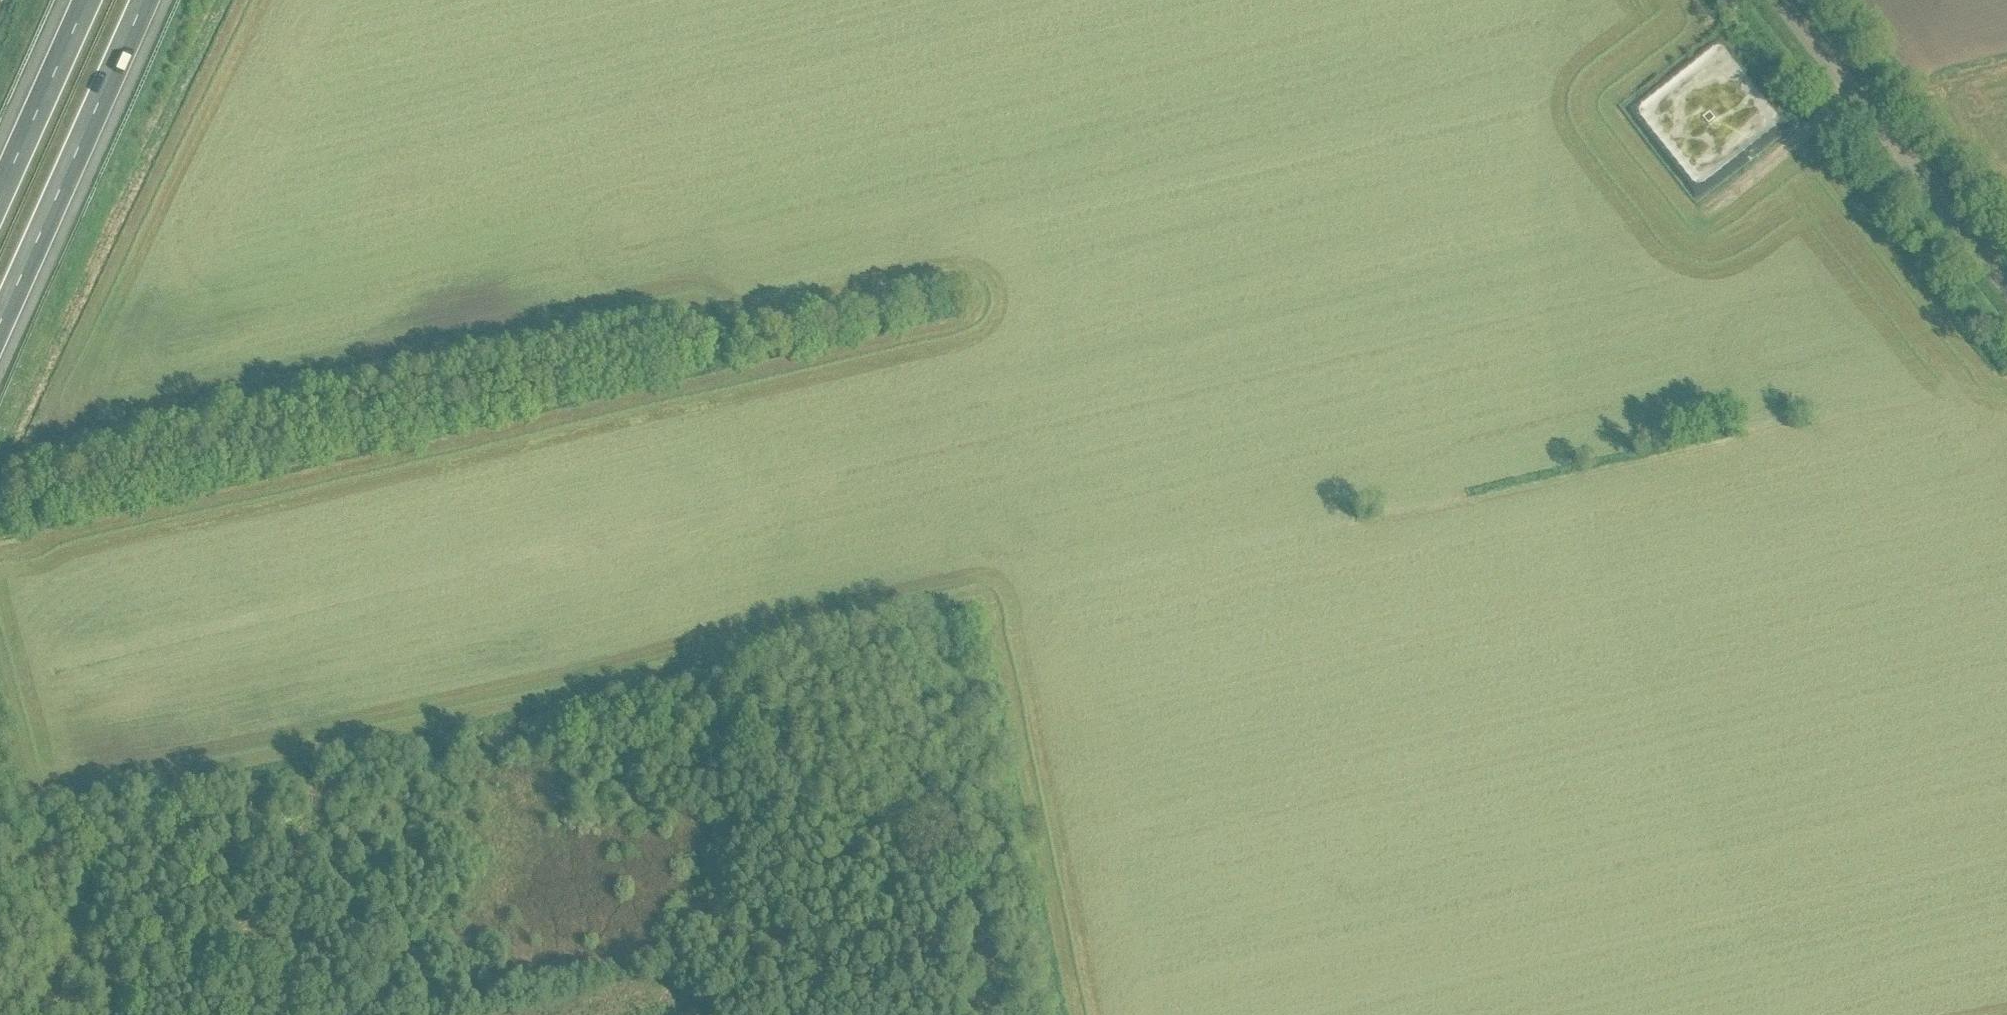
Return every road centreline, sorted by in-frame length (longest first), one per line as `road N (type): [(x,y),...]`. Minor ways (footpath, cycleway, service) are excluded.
road 1 (unclassified): [(2006,284),(1779,0)]
road 2 (motorway): [(0,328),(149,0)]
road 3 (motorway): [(89,0),(0,196)]

